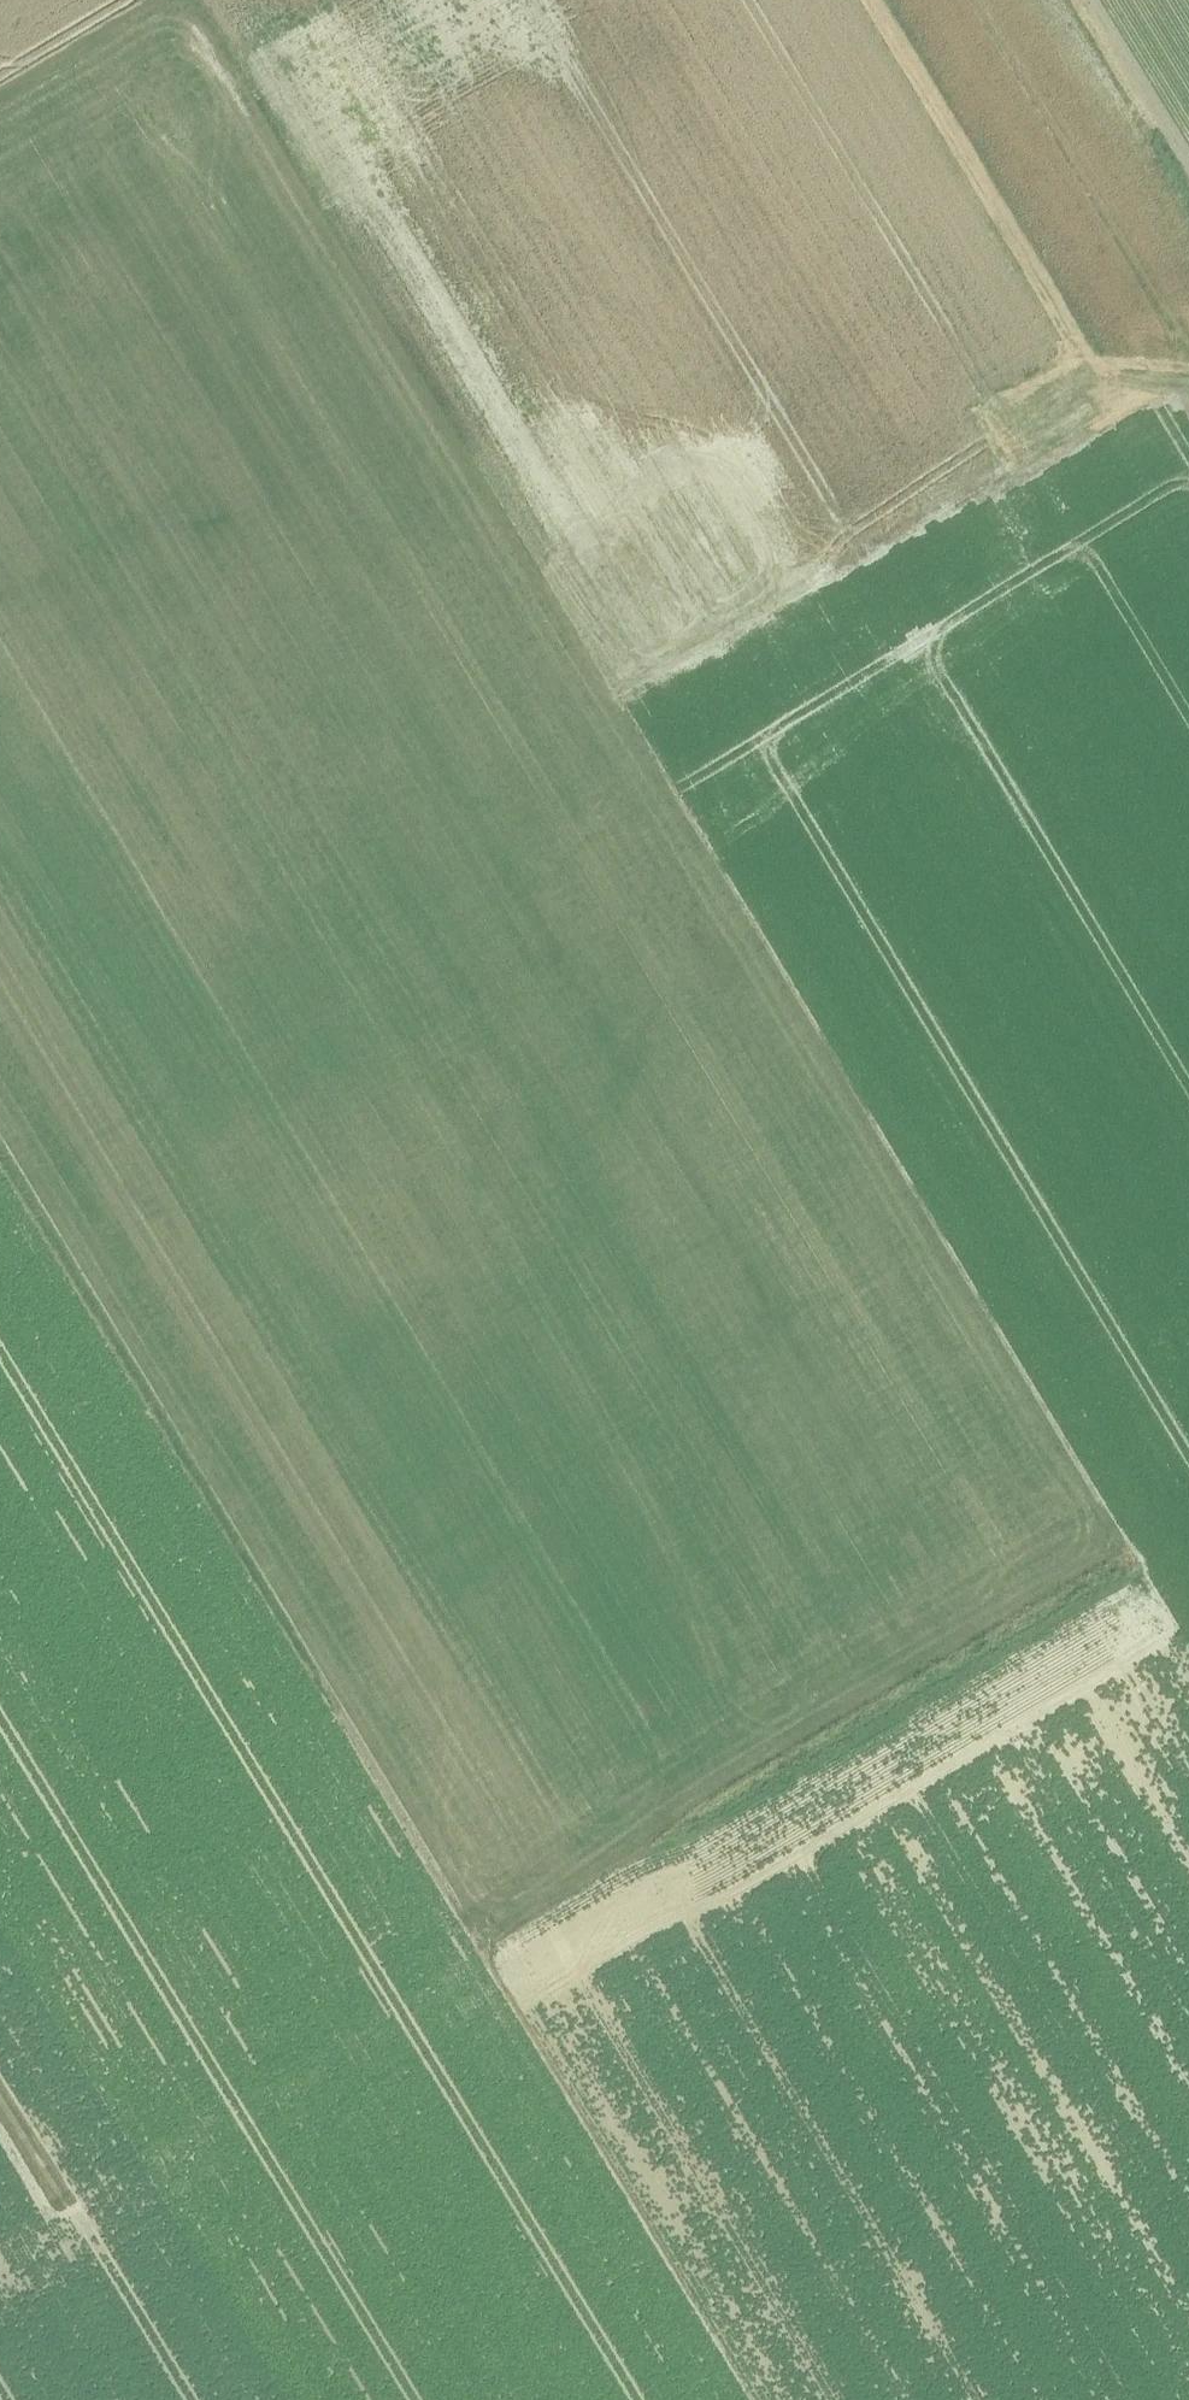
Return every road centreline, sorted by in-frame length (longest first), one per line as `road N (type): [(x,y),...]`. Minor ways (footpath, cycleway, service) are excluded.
road 1 (track): [(1139,388),(1045,441),(1008,441),(1001,420),(1009,402),(1058,381),(1098,377)]

